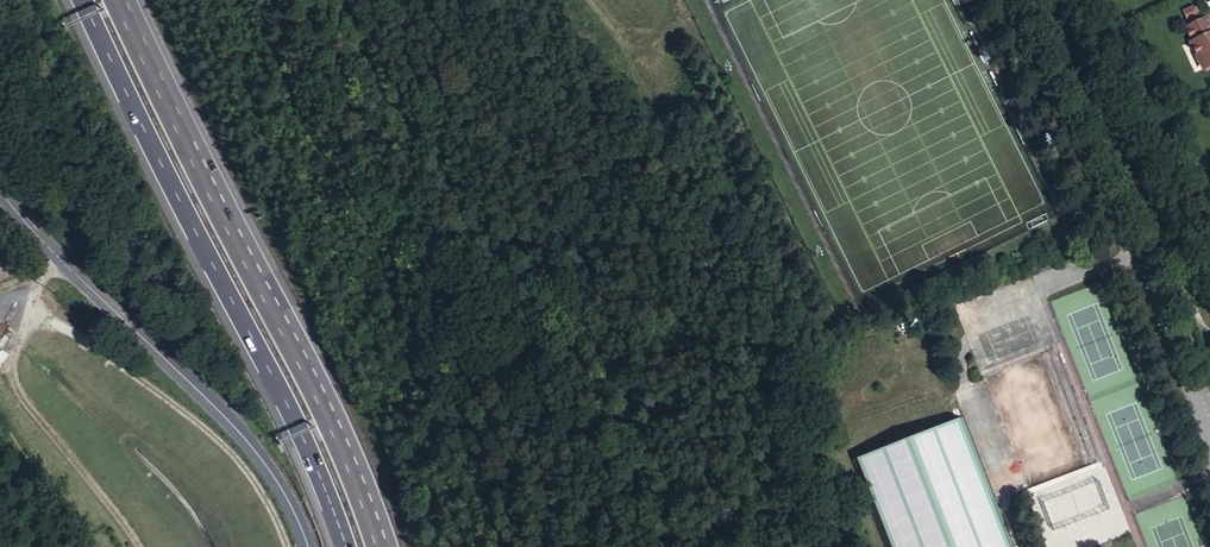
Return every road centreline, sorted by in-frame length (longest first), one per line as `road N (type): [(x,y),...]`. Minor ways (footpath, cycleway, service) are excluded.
road 1 (trunk): [(84,0),(301,432),(347,546)]
road 2 (trunk): [(378,541),(326,404),(122,0)]
road 3 (unclassified): [(1004,0),(1172,341),(1209,440)]
road 4 (secondary): [(0,192),(245,439),(282,492),(305,546)]

